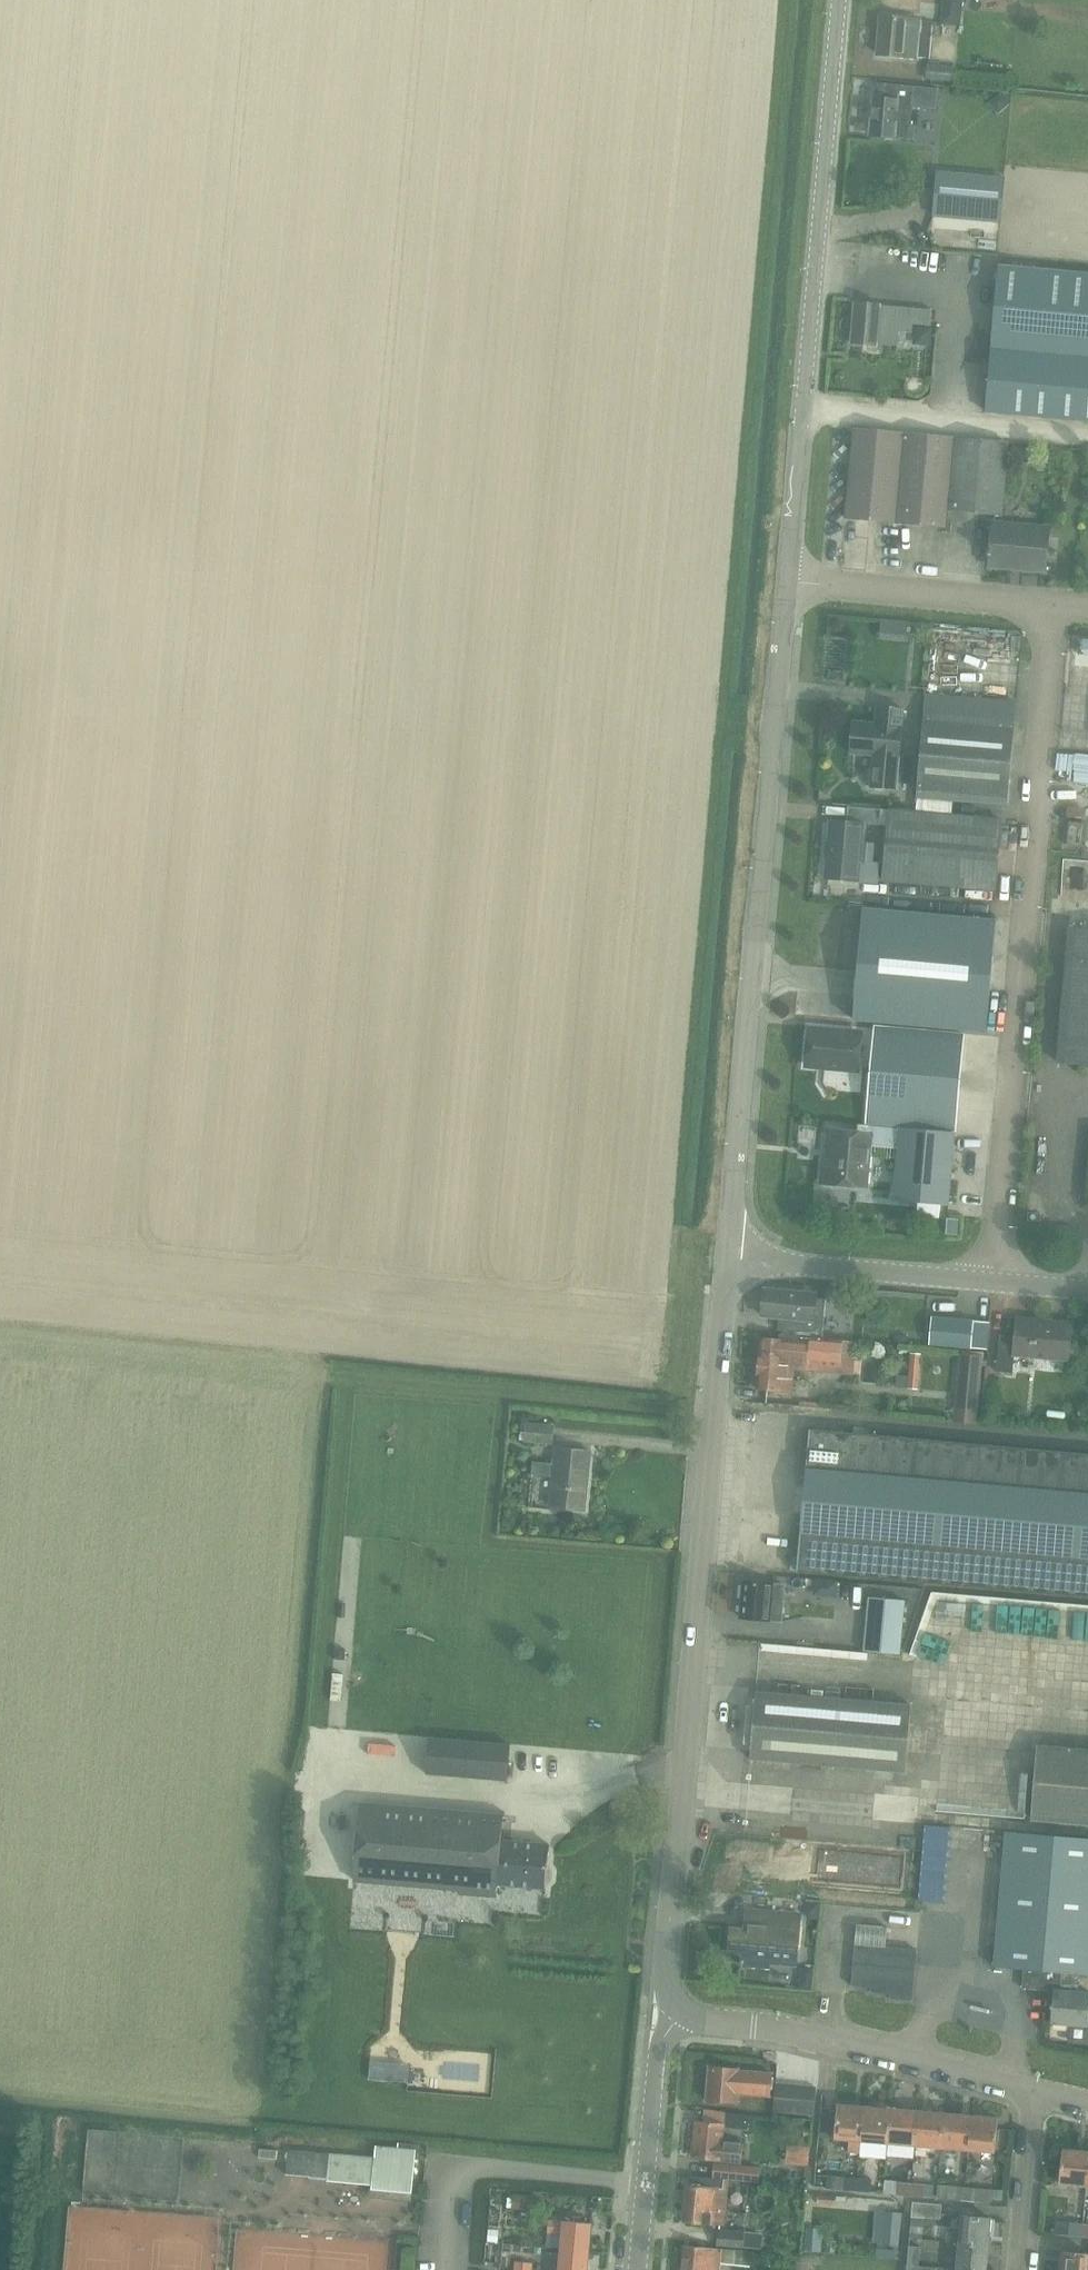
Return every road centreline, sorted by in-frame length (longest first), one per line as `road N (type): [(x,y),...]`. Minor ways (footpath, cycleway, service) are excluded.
road 1 (tertiary): [(679,2008),(665,1970),(728,1259)]
road 2 (tertiary): [(728,1259),(787,582)]
road 3 (unclassified): [(994,1279),(1048,609)]
road 4 (tertiary): [(787,582),(838,0)]
road 5 (residential): [(1032,2087),(710,2021),(679,2008)]
road 6 (residential): [(446,2269),(454,2167),(646,2184)]
road 7 (unclassified): [(728,1259),(994,1279)]
road 8 (unclassified): [(787,582),(1048,609)]
road 9 (residential): [(1018,2269),(1032,2087)]
road 10 (tertiary): [(646,2184),(657,2056),(679,2008)]

